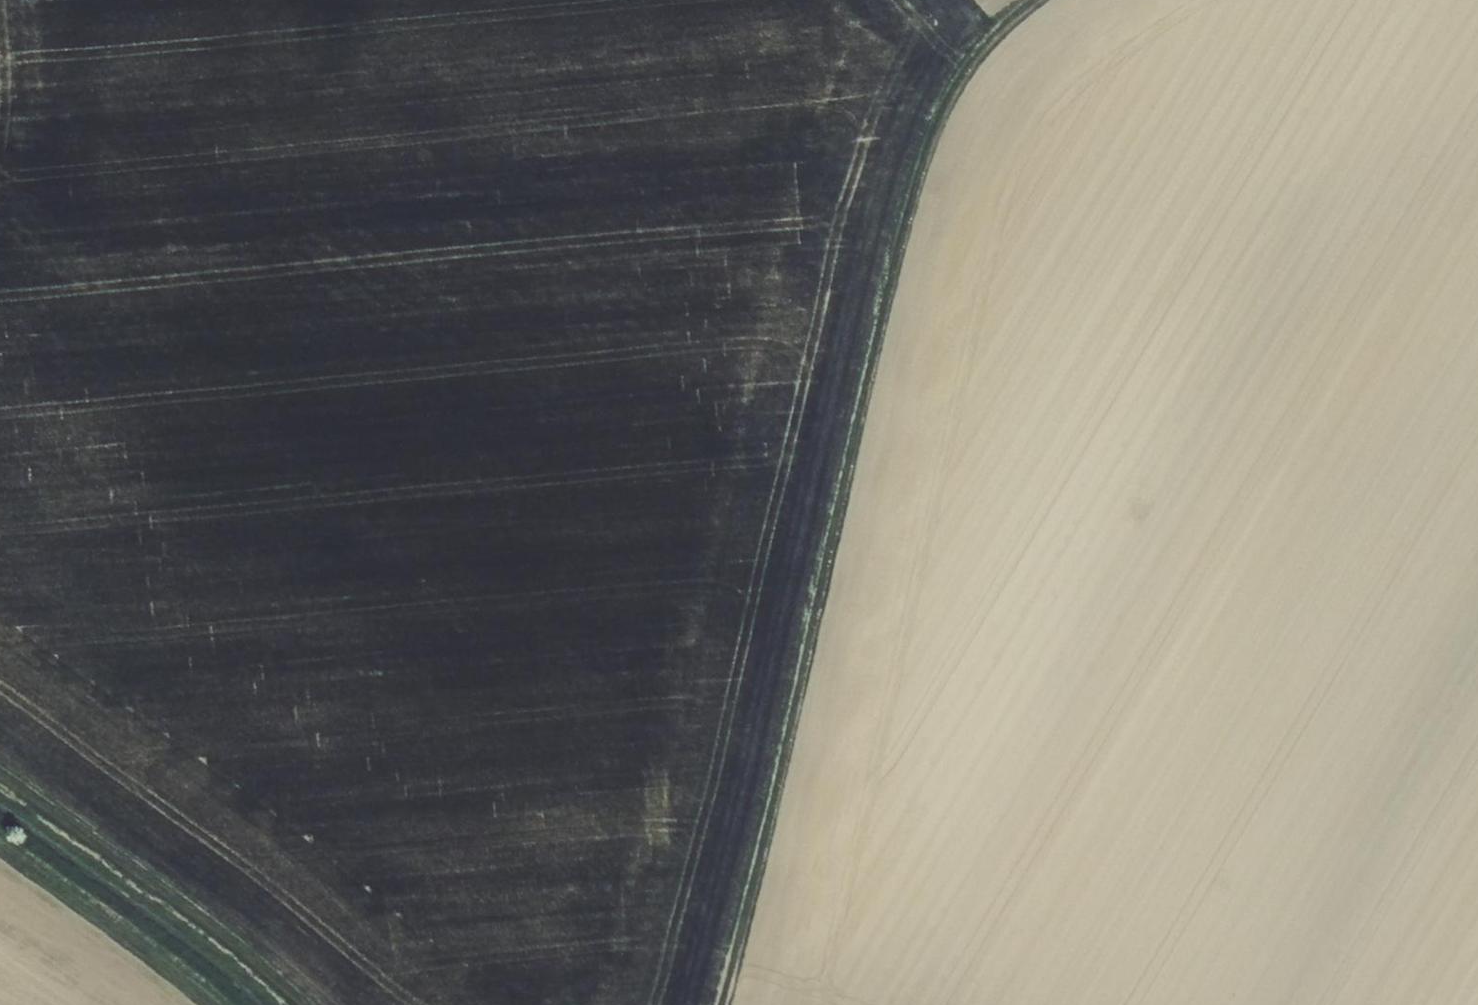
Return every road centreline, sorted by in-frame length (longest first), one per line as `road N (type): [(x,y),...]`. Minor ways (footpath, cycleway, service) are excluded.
road 1 (track): [(1034,0),(976,54),(926,156),(726,1004)]

